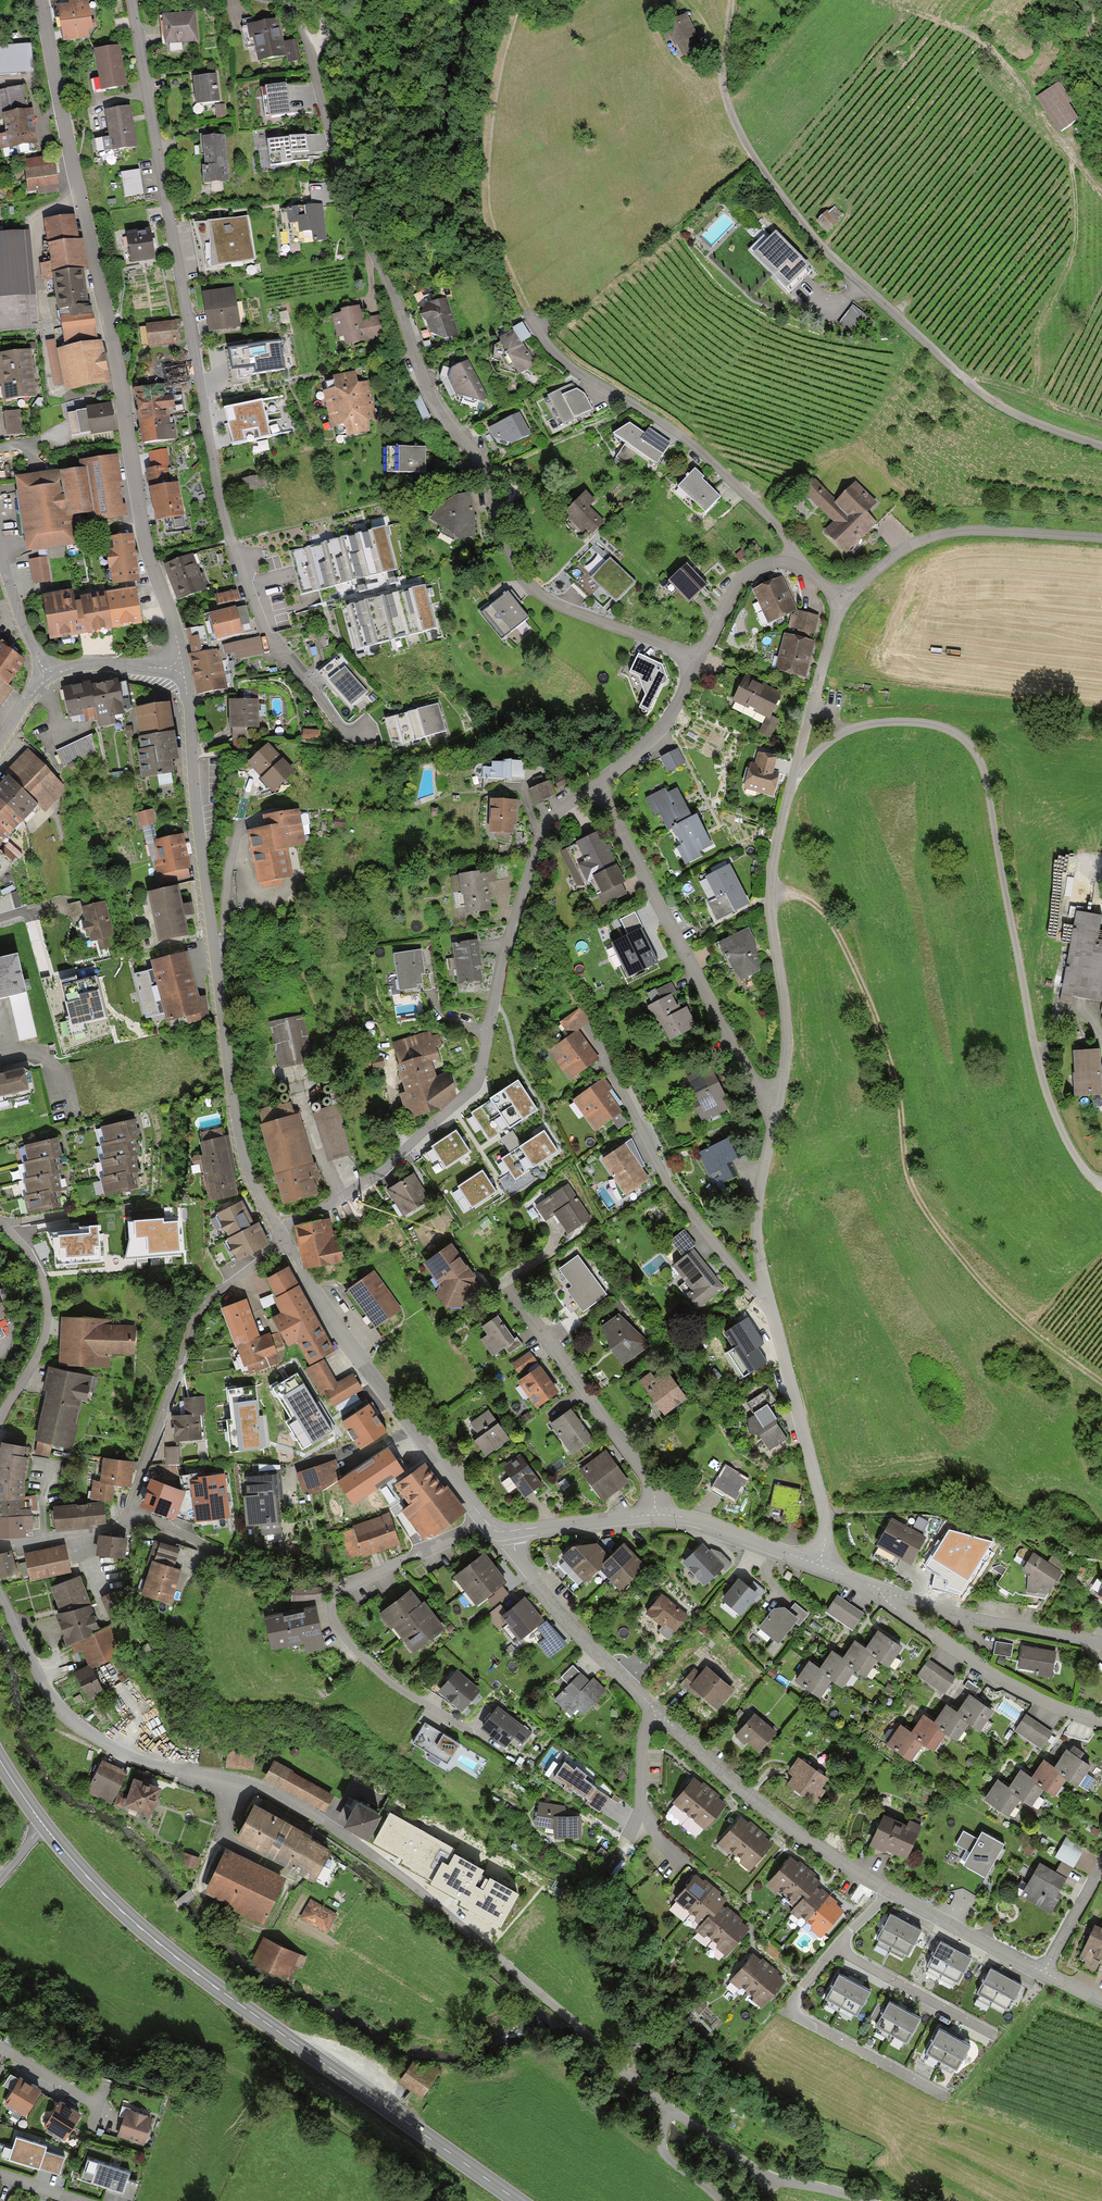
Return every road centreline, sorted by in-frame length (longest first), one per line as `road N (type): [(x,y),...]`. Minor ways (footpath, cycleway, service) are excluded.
road 1 (residential): [(868,2200),(758,2173),(668,2108),(450,1914),(362,1852),(253,1793),(161,1769),(93,1736),(54,1701),(0,1594)]
road 2 (residential): [(695,661),(571,610),(522,576),(339,178),(301,28),(282,0)]
road 3 (residential): [(512,1530),(515,1550),(599,1661),(796,1836),(1043,1972)]
road 4 (residential): [(296,669),(267,634),(216,491),(131,0)]
road 5 (primary): [(518,2200),(150,1938),(37,1818),(0,1760)]
road 6 (residential): [(39,0),(109,311),(147,532),(183,668)]
road 7 (residential): [(789,780),(840,734),(868,725),(945,727),(974,750),(989,789),(1031,1043),(1057,1127),(1101,1190)]
road 8 (track): [(772,896),(815,906),(839,942),(885,1050),(906,1173),(924,1214),(1015,1320),(1101,1383)]
road 9 (residential): [(278,1226),(361,1185),(471,1090),(506,940),(541,835),(599,784)]
road 10 (residential): [(183,668),(232,1100),(250,1180),(278,1226)]
road 11 (residential): [(1101,447),(992,404),(835,260),(749,146),(721,79)]
road 12 (track): [(518,0),(501,57),(490,205),(538,331),(569,367)]
road 13 (residential): [(599,784),(707,1000),(754,1081),(778,1101)]
road 14 (residential): [(288,1245),(332,1324),(487,1522)]
road 15 (residential): [(288,1245),(200,1311),(126,1526)]
road 16 (residential): [(789,780),(774,842),(772,904),(790,1037),(778,1101)]
road 17 (residential): [(589,1028),(667,1182),(764,1296)]
road 18 (residential): [(569,367),(670,427),(782,533),(794,563)]
road 19 (track): [(890,0),(986,38),(1101,195)]
road 20 (residential): [(840,602),(872,570),(947,533),(1101,537)]
road 21 (residential): [(764,1296),(821,1499),(817,1564)]
road 22 (residential): [(885,1591),(887,1603),(968,1661),(1101,1723)]
road 23 (residential): [(521,1312),(650,1486),(655,1516)]
road 24 (residential): [(1101,1643),(885,1591)]
road 25 (residential): [(338,1590),(334,1618),(350,1644),(406,1693),(477,1734)]
road 26 (residential): [(778,1101),(757,1207),(764,1296)]
road 27 (residential): [(840,602),(789,780)]
road 28 (residential): [(817,1564),(702,1522),(655,1516)]
road 29 (residential): [(338,1590),(444,1550),(487,1522)]
road 30 (residential): [(599,784),(664,726),(695,661)]
road 31 (residential): [(695,661),(742,571),(794,563)]
road 32 (residential): [(655,1516),(512,1530)]
road 33 (residential): [(126,1526),(261,1566)]
road 34 (unclassified): [(0,547),(49,677)]
road 35 (residential): [(183,668),(91,664),(49,677)]
road 36 (residential): [(126,1526),(0,1546)]
road 37 (residential): [(0,2047),(106,2113)]
road 38 (residential): [(1101,1867),(1043,1972)]

